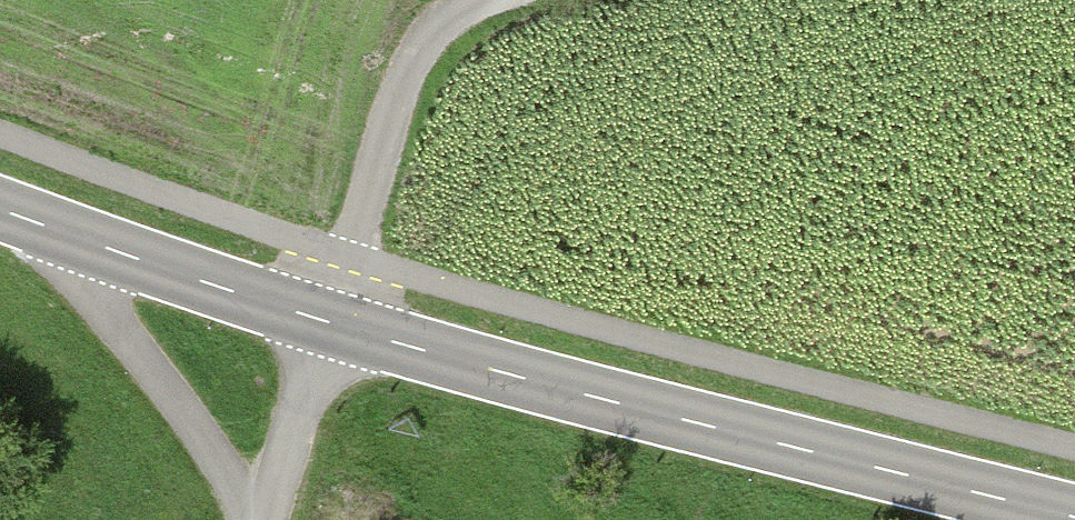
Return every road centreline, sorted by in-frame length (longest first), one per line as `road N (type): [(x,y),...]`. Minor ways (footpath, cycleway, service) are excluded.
road 1 (tertiary): [(1074,518),(333,326),(0,210)]
road 2 (track): [(499,0),(440,28),(411,60),(276,519)]
road 3 (track): [(252,519),(222,461),(33,223)]

